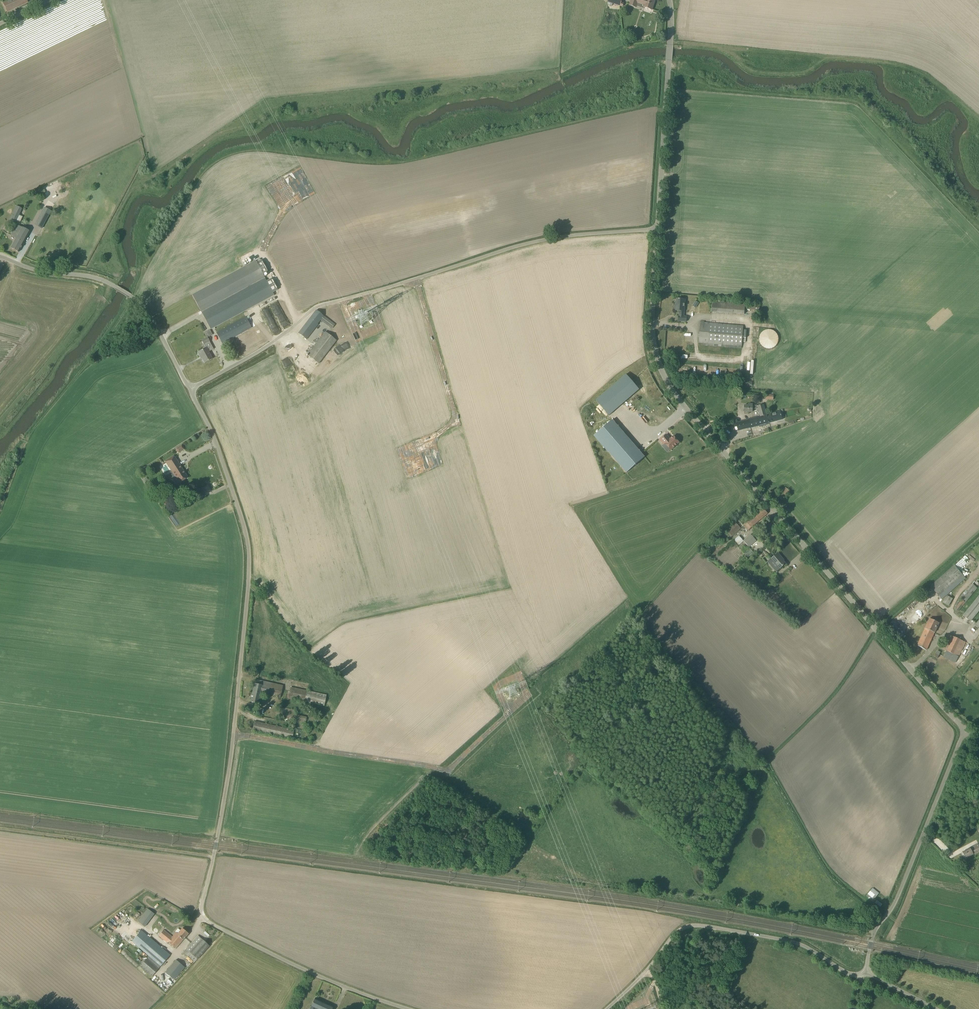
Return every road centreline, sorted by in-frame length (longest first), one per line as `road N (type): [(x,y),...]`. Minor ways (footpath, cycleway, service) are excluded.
road 1 (unclassified): [(408,1008),(291,963),(213,925),(201,911),(232,762),(250,542),(190,390)]
road 2 (unclassified): [(963,728),(676,397),(646,323),(654,236)]
road 3 (unclassified): [(190,390),(254,358),(322,304),(528,242),(647,229),(654,236)]
road 4 (unclassified): [(606,1008),(685,927),(787,941),(847,974),(864,974)]
road 5 (unclassified): [(864,974),(874,932),(902,885),(963,728)]
road 6 (unclassified): [(190,390),(131,293),(95,275),(0,255)]
road 7 (unclassified): [(654,236),(669,12)]
road 8 (track): [(877,631),(978,541)]

